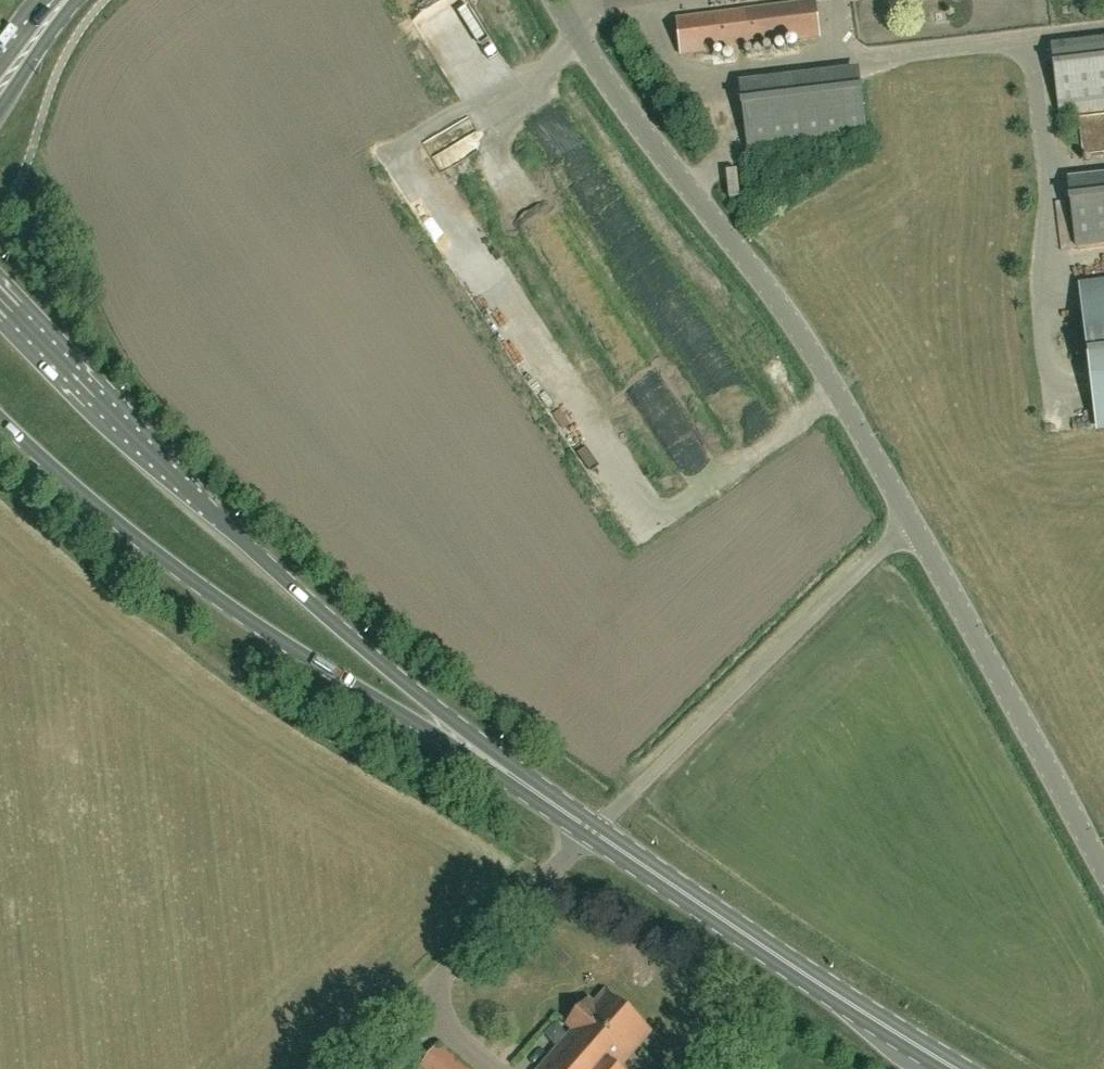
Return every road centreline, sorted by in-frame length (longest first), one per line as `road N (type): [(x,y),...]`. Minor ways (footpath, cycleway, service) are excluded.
road 1 (primary): [(479,753),(200,500),(0,296)]
road 2 (unclassified): [(912,522),(825,371),(619,100),(556,0)]
road 3 (primary): [(0,419),(132,535),(257,625),(479,753)]
road 4 (unclassified): [(594,830),(912,522)]
road 5 (primary): [(960,1068),(594,830)]
road 6 (unclassified): [(1103,871),(912,522)]
road 7 (primary): [(594,830),(479,753)]
road 8 (primary): [(0,109),(71,0)]

